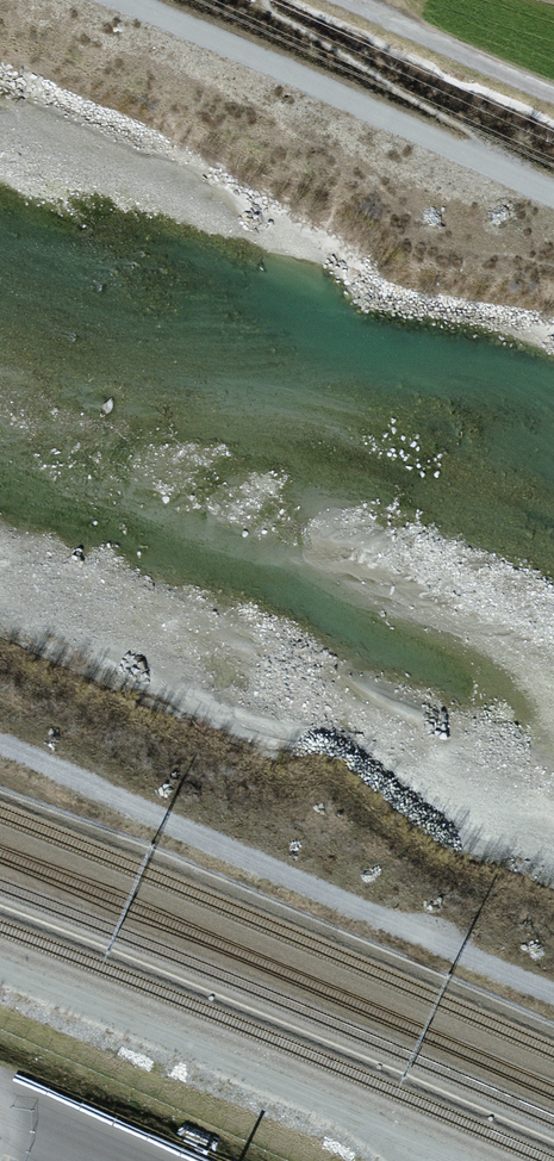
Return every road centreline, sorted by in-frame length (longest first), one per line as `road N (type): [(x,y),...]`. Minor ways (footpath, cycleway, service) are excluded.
road 1 (track): [(553,1001),(0,770)]
road 2 (unclassified): [(553,195),(124,0)]
road 3 (track): [(347,0),(553,95)]

